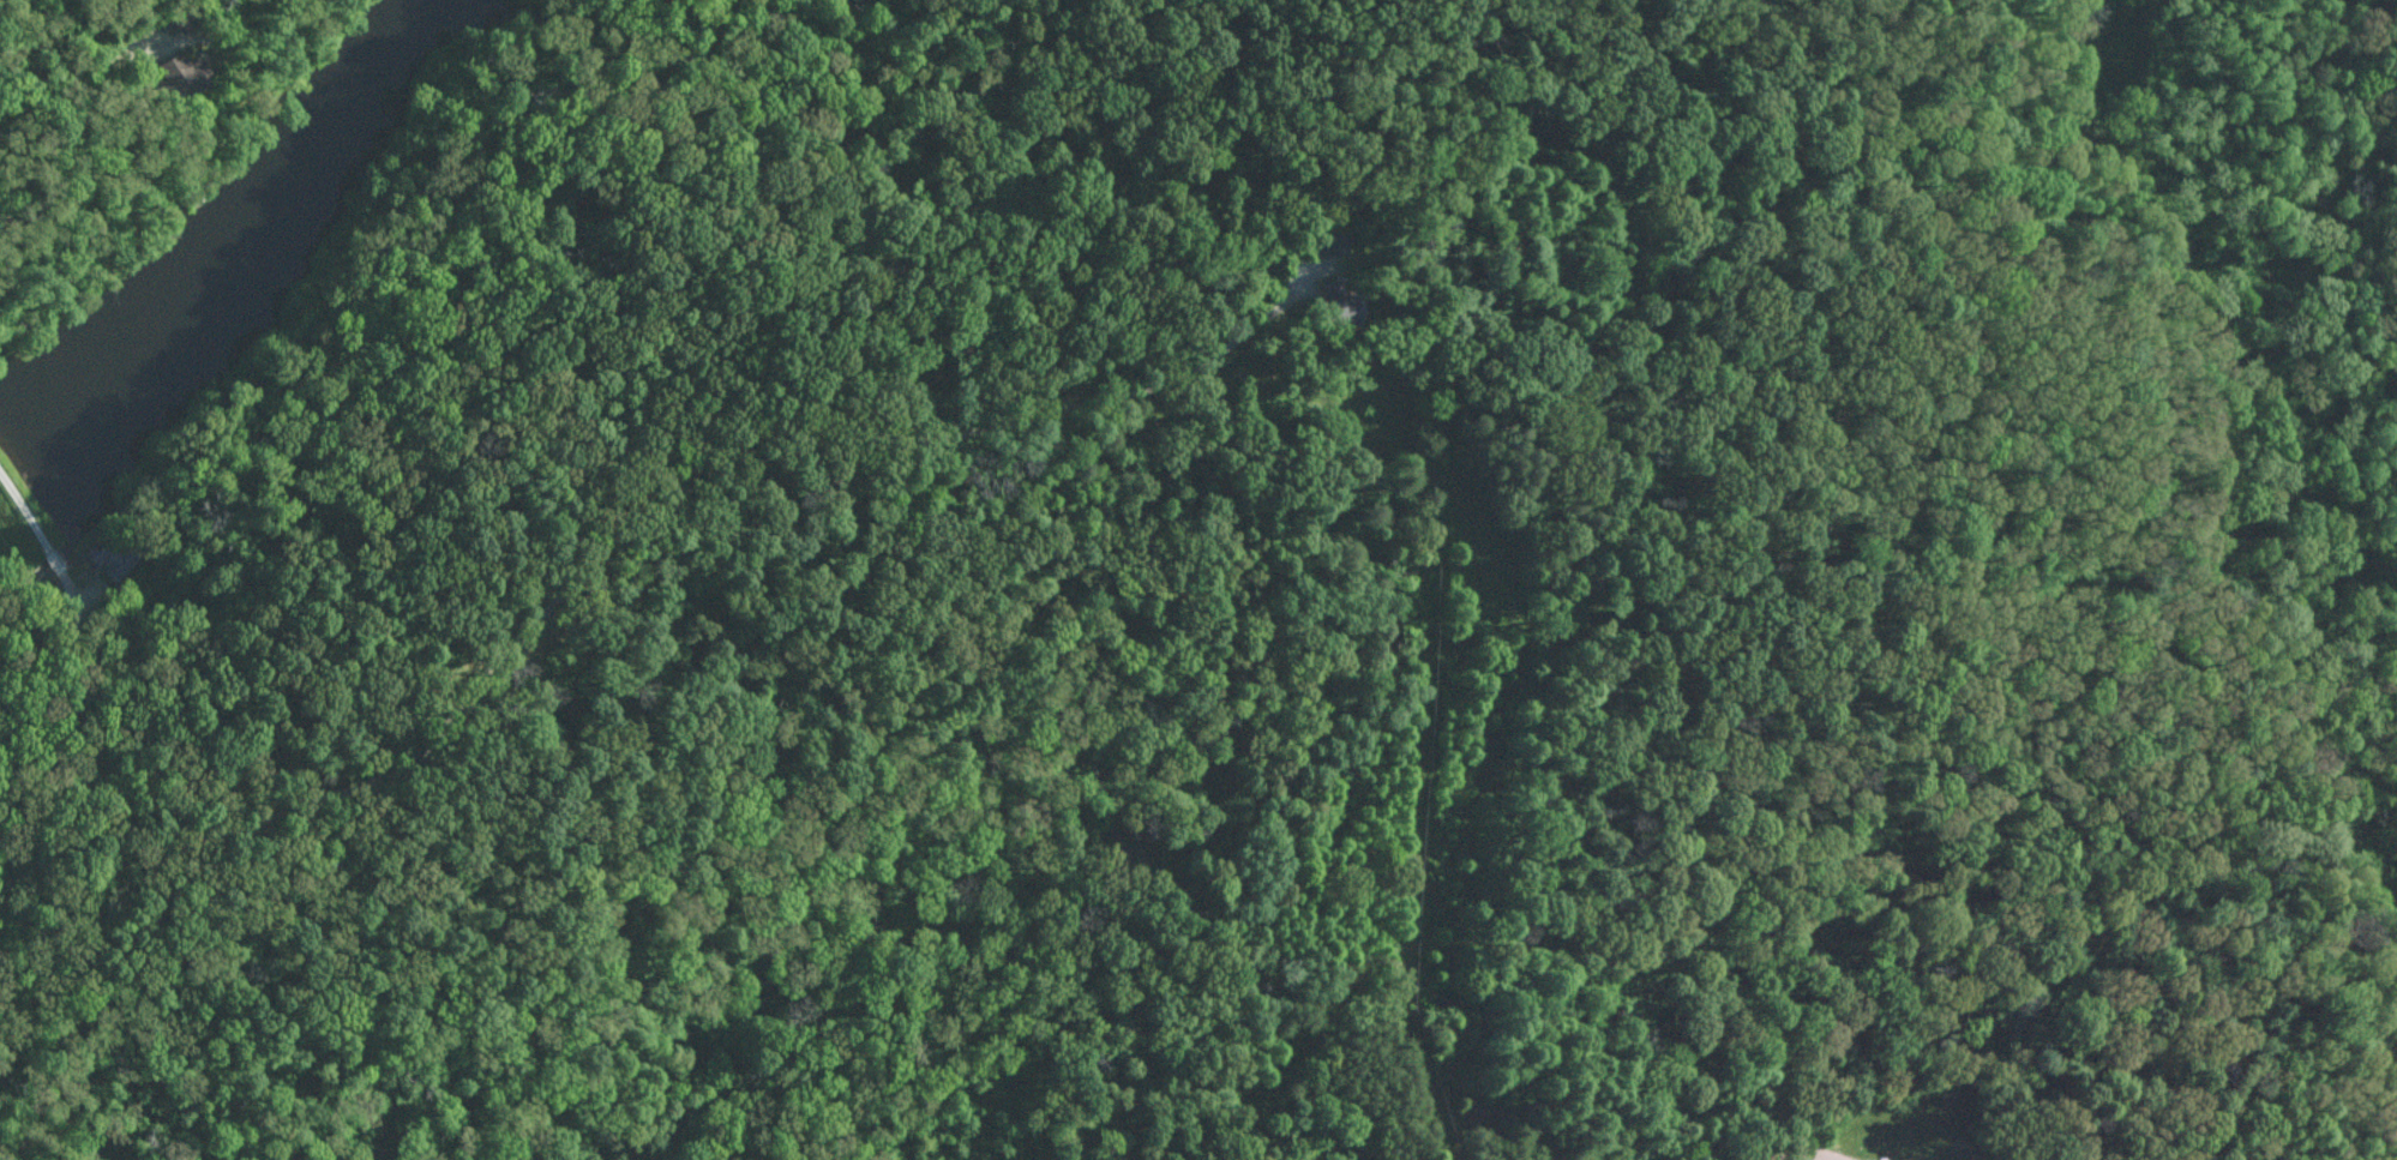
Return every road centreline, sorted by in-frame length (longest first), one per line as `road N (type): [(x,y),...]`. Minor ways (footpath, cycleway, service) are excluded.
road 1 (residential): [(0,479),(86,599),(71,721),(78,792),(126,842),(172,848),(413,762),(573,588),(723,443),(780,425),(911,445),(1099,409),(1183,379),(1300,289)]
road 2 (residential): [(0,106),(139,46)]

